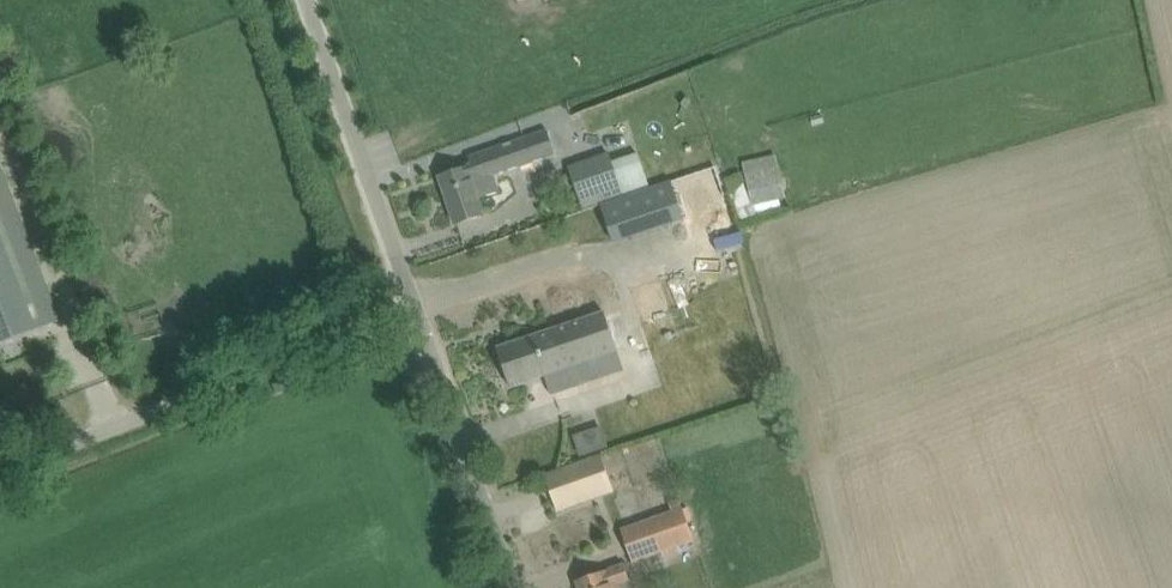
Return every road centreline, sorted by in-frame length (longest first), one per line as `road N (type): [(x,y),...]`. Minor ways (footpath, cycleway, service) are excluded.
road 1 (unclassified): [(0,467),(417,308)]
road 2 (unclassified): [(417,308),(307,0)]
road 3 (unclassified): [(517,587),(417,308)]

